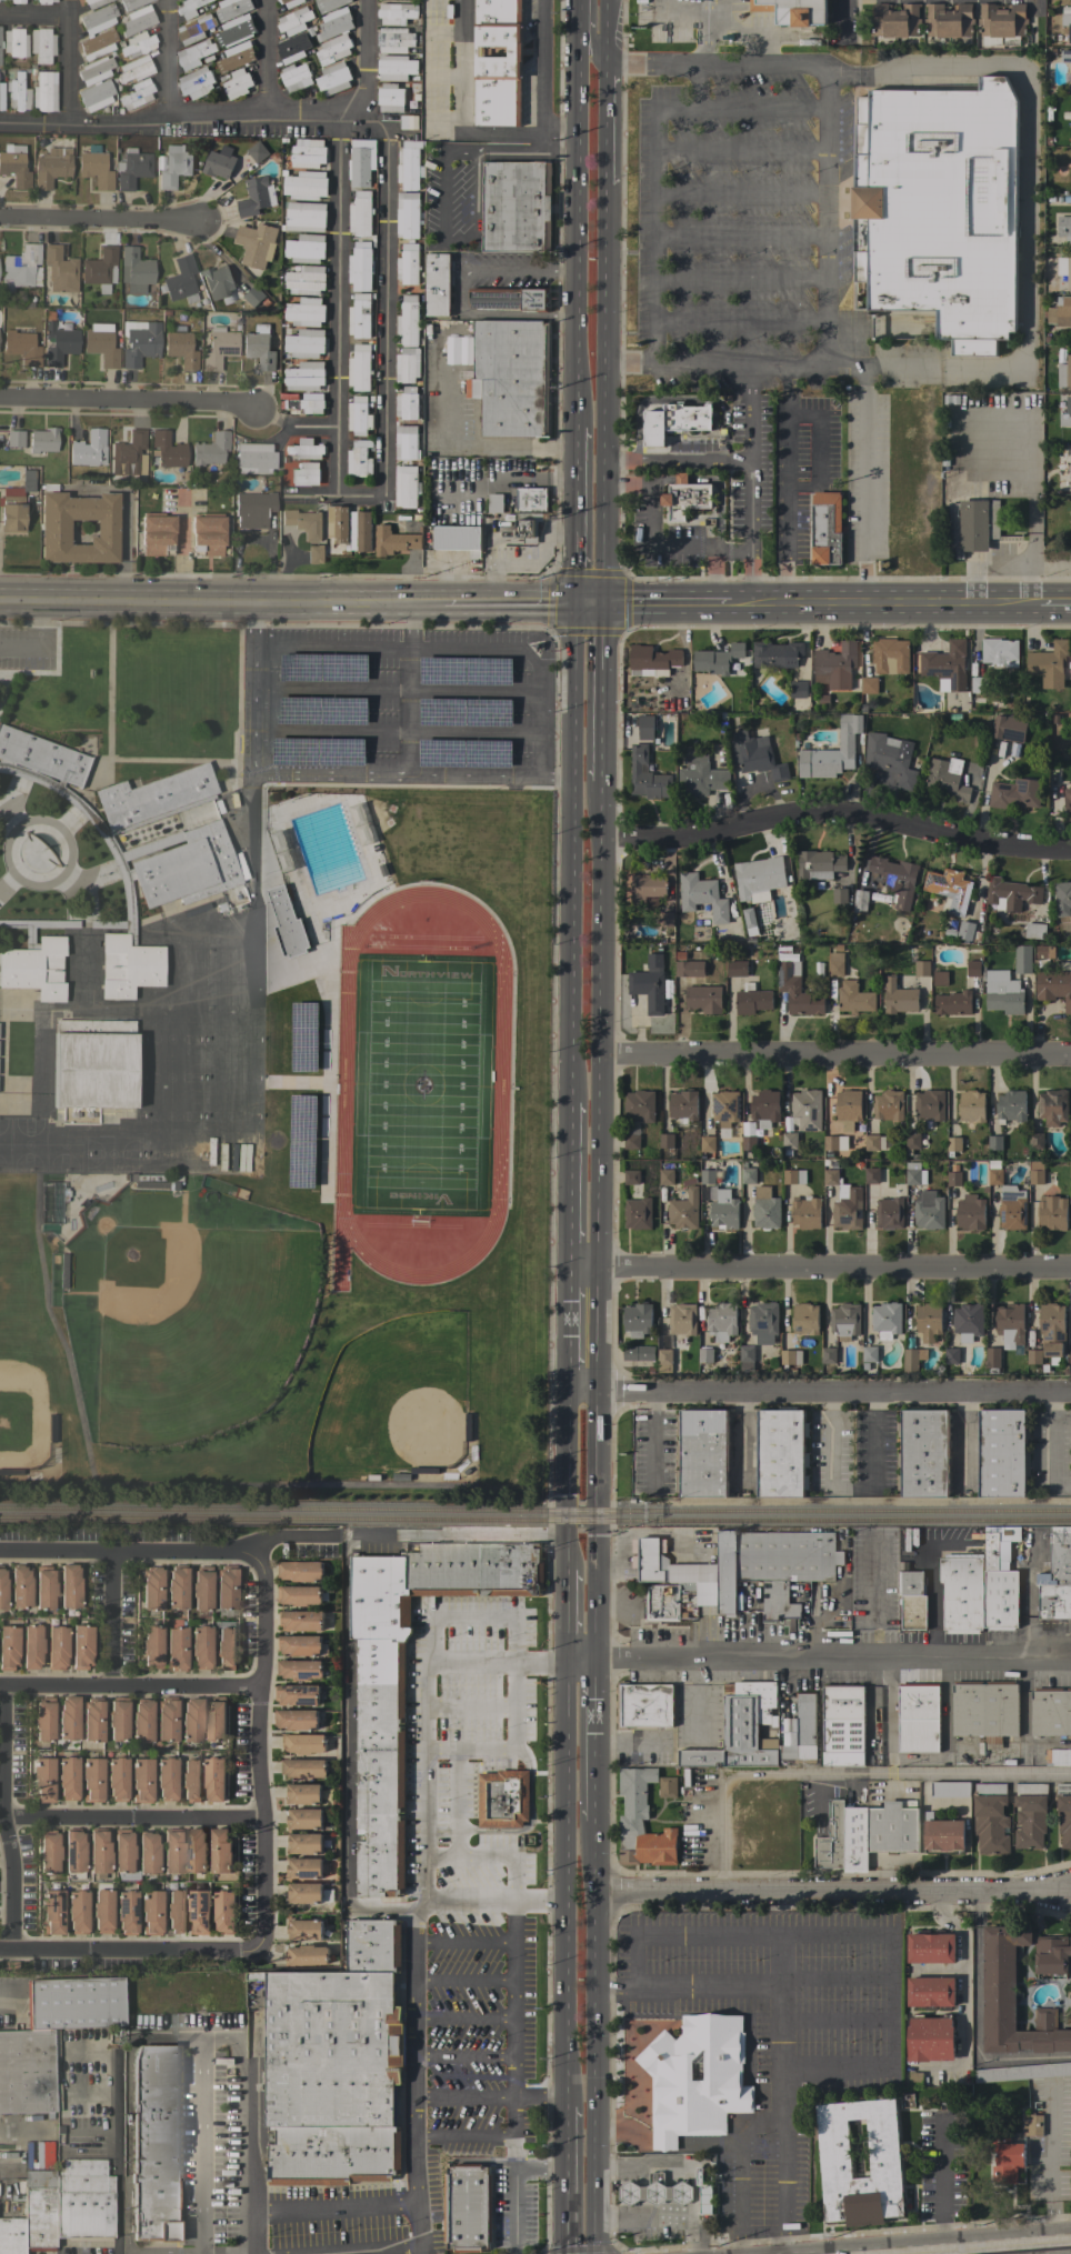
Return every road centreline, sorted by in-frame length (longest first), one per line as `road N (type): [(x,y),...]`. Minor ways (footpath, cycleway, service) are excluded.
road 1 (primary): [(595,1662),(599,782)]
road 2 (residential): [(1070,1665),(562,1661)]
road 3 (residential): [(1070,1395),(564,1395)]
road 4 (residential): [(1070,1270),(565,1269)]
road 5 (primary): [(573,607),(568,1102)]
road 6 (residential): [(1070,851),(973,845),(822,808),(689,838),(599,835)]
road 7 (residential): [(1070,1885),(594,1890)]
road 8 (residential): [(1070,1054),(600,1054)]
road 9 (primary): [(562,1661),(561,2106)]
road 10 (primary): [(593,2253),(594,1820)]
road 11 (primary): [(601,607),(604,183)]
road 12 (secondary): [(41,601),(446,605)]
road 13 (primary): [(578,24),(574,425)]
road 14 (residential): [(258,411),(0,400)]
road 15 (residential): [(0,1690),(258,1687)]
road 16 (secondary): [(788,604),(1039,602)]
road 17 (tertiary): [(822,2253),(1070,2234)]
road 18 (residential): [(200,222),(0,222)]
road 19 (primary): [(574,425),(573,607)]
road 20 (primary): [(564,1395),(562,1572)]
road 21 (primary): [(599,782),(601,607)]
road 22 (primary): [(568,1102),(565,1269)]
road 23 (primary): [(594,1820),(595,1662)]
road 24 (primary): [(561,2106),(562,2253)]
road 25 (secondary): [(446,605),(573,607)]
road 26 (primary): [(604,183),(605,59)]

